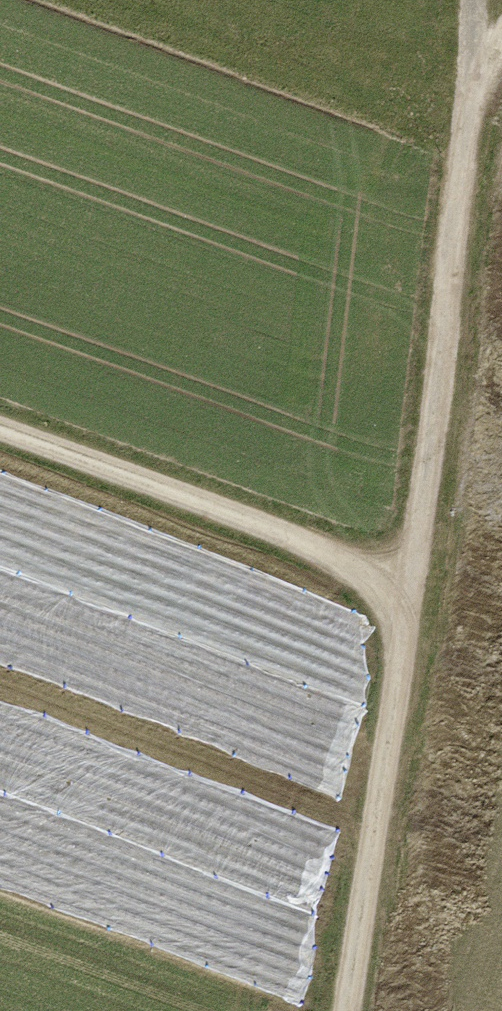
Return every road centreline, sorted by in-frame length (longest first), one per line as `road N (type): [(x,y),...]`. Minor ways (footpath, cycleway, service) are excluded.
road 1 (track): [(493,22),(346,1010)]
road 2 (track): [(414,592),(0,437)]

